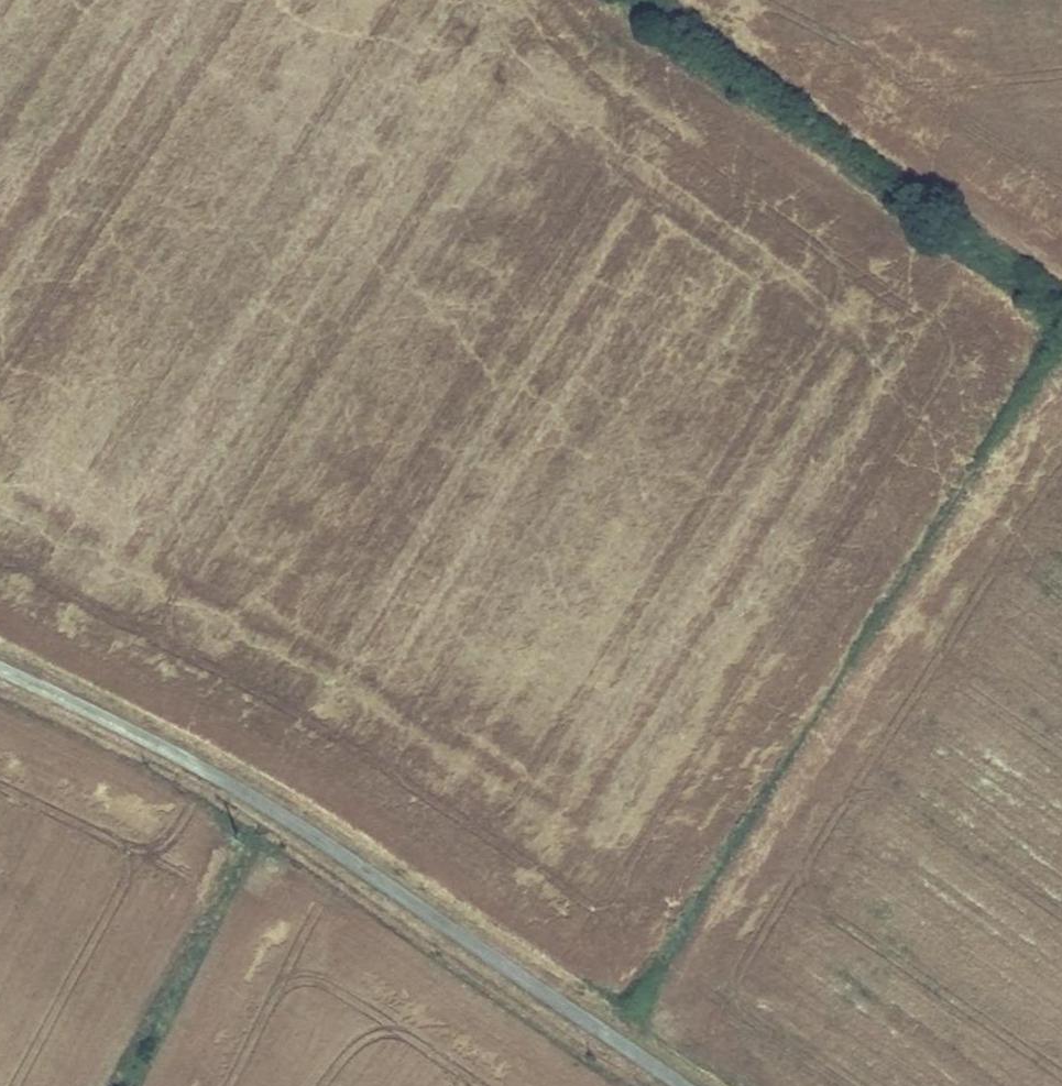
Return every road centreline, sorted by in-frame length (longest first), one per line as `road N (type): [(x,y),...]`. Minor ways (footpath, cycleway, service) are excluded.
road 1 (unclassified): [(0,668),(205,768),(678,1085)]
road 2 (track): [(690,0),(768,69),(1061,270)]

